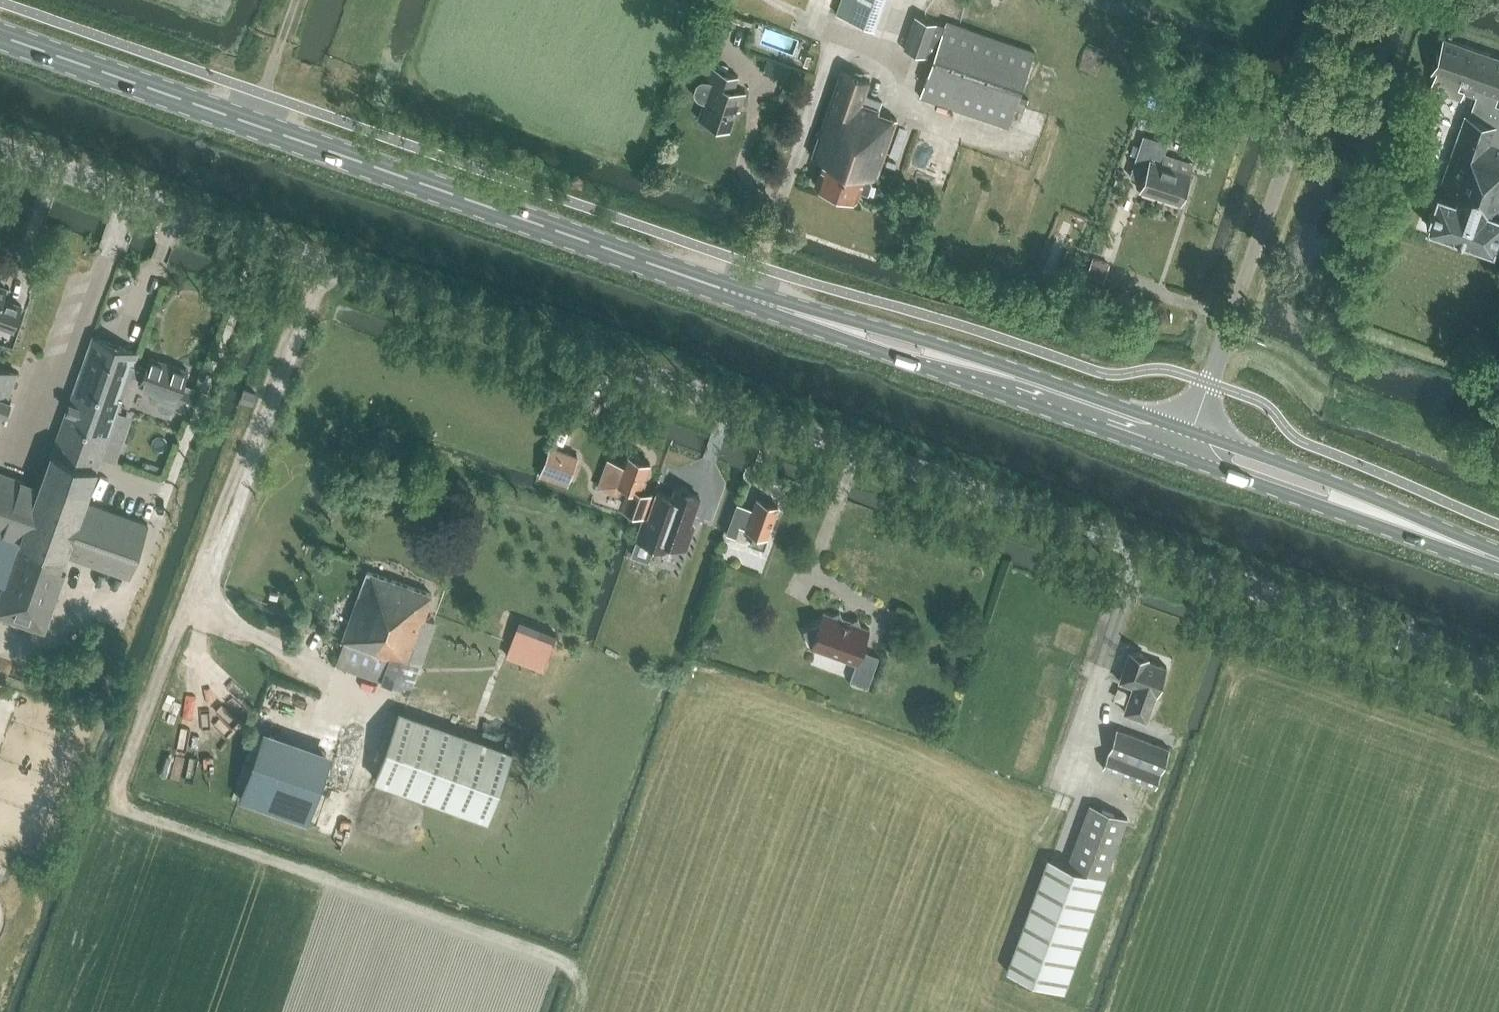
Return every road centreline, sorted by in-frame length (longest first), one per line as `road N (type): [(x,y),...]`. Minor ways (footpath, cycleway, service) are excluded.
road 1 (unclassified): [(1498,673),(0,150)]
road 2 (primary): [(837,325),(0,32)]
road 3 (primary): [(1191,443),(957,365)]
road 4 (primary): [(1366,510),(1331,481),(1229,445),(1191,443)]
road 5 (primary): [(1191,443),(1216,466),(1323,504),(1366,510)]
road 6 (primary): [(1498,559),(1366,510)]
road 7 (primary): [(957,365),(931,345),(874,326),(837,325)]
road 8 (track): [(297,0),(255,121)]
road 9 (primary): [(837,325),(924,363),(957,365)]
road 10 (track): [(905,0),(889,41),(845,52),(826,78)]

